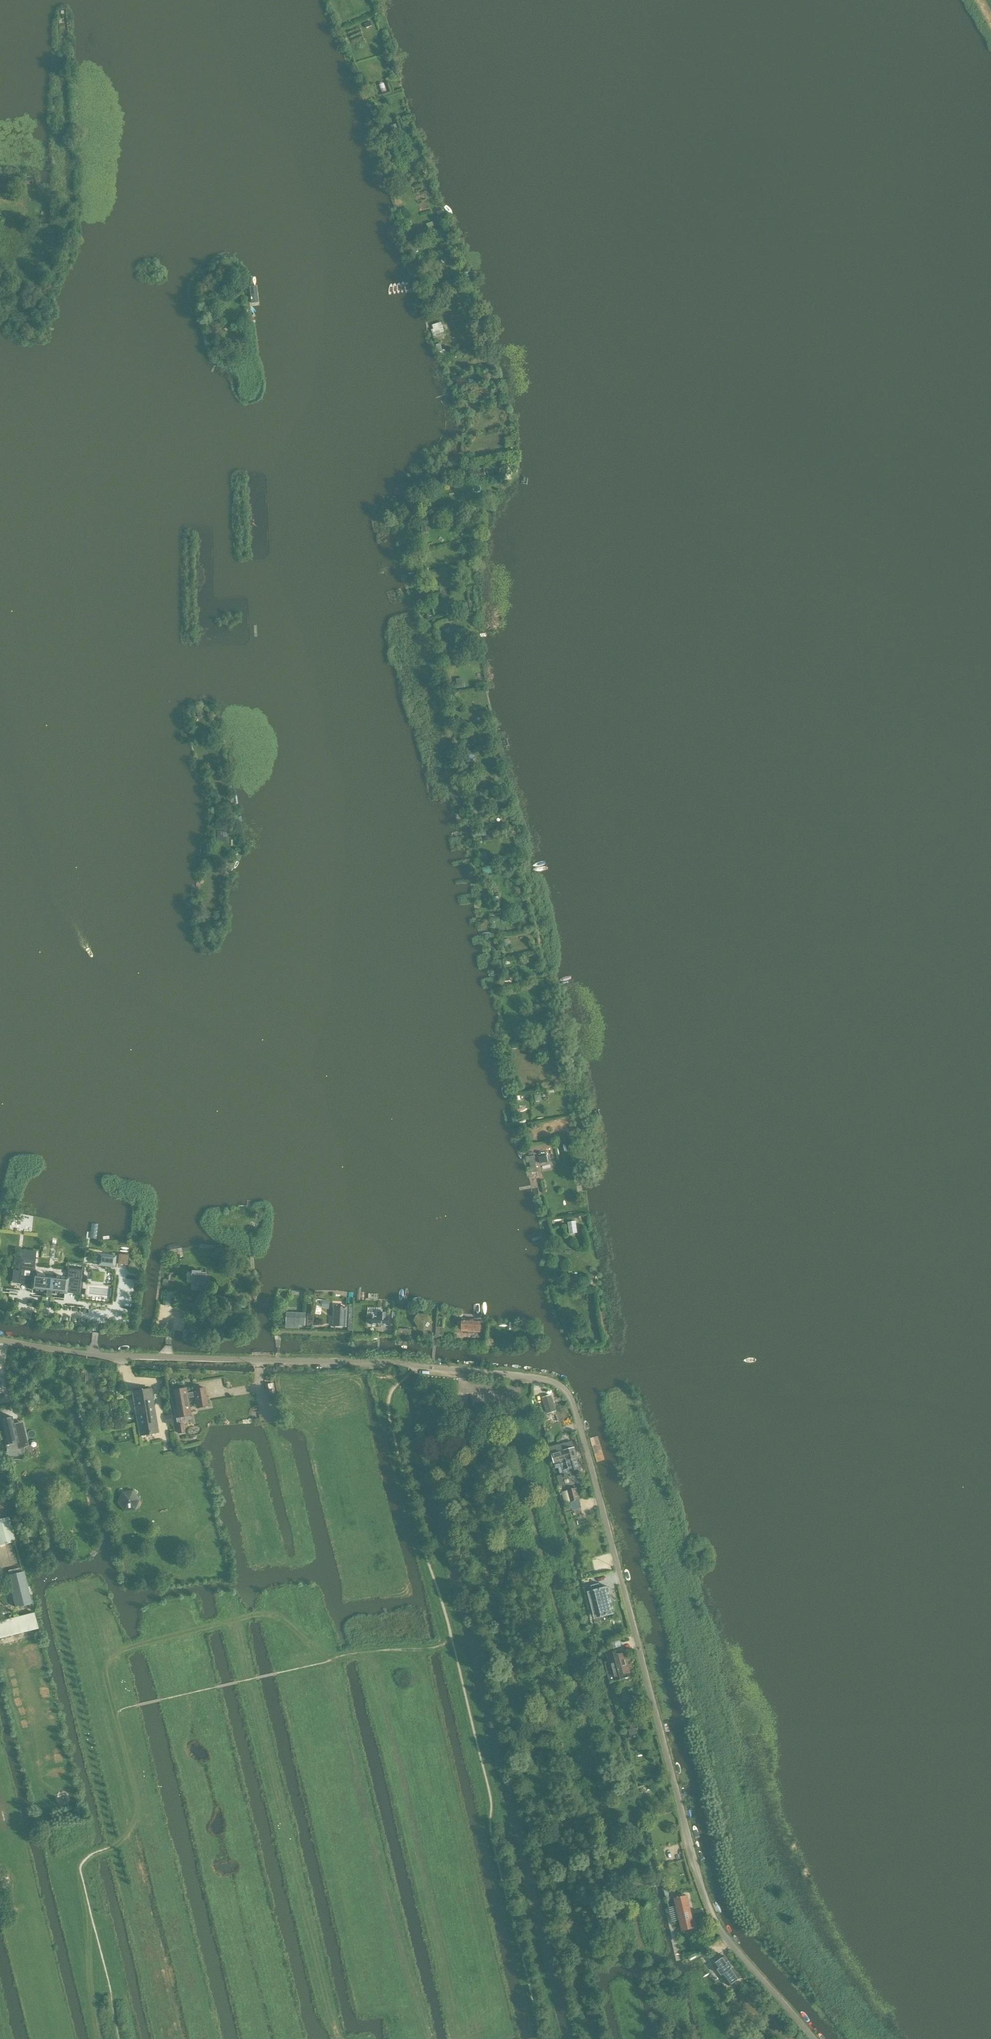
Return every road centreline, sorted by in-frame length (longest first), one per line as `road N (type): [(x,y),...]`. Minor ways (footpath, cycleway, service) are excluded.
road 1 (unclassified): [(811,2038),(713,1920),(581,1433),(556,1384)]
road 2 (residential): [(0,1340),(93,1354),(403,1365),(556,1384)]

